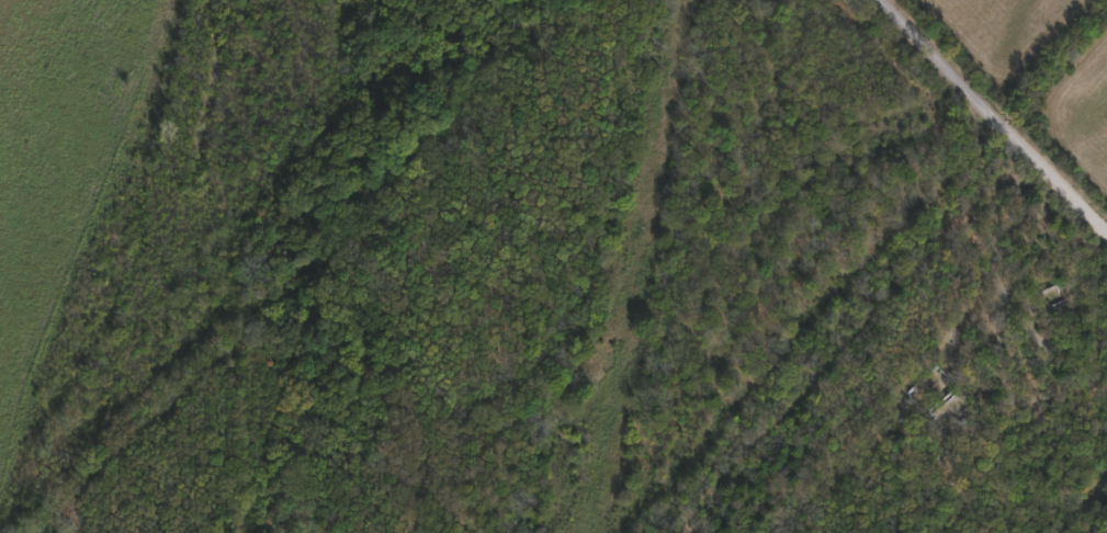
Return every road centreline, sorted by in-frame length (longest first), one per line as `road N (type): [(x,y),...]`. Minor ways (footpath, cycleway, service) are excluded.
road 1 (tertiary): [(869,0),(1106,238)]

